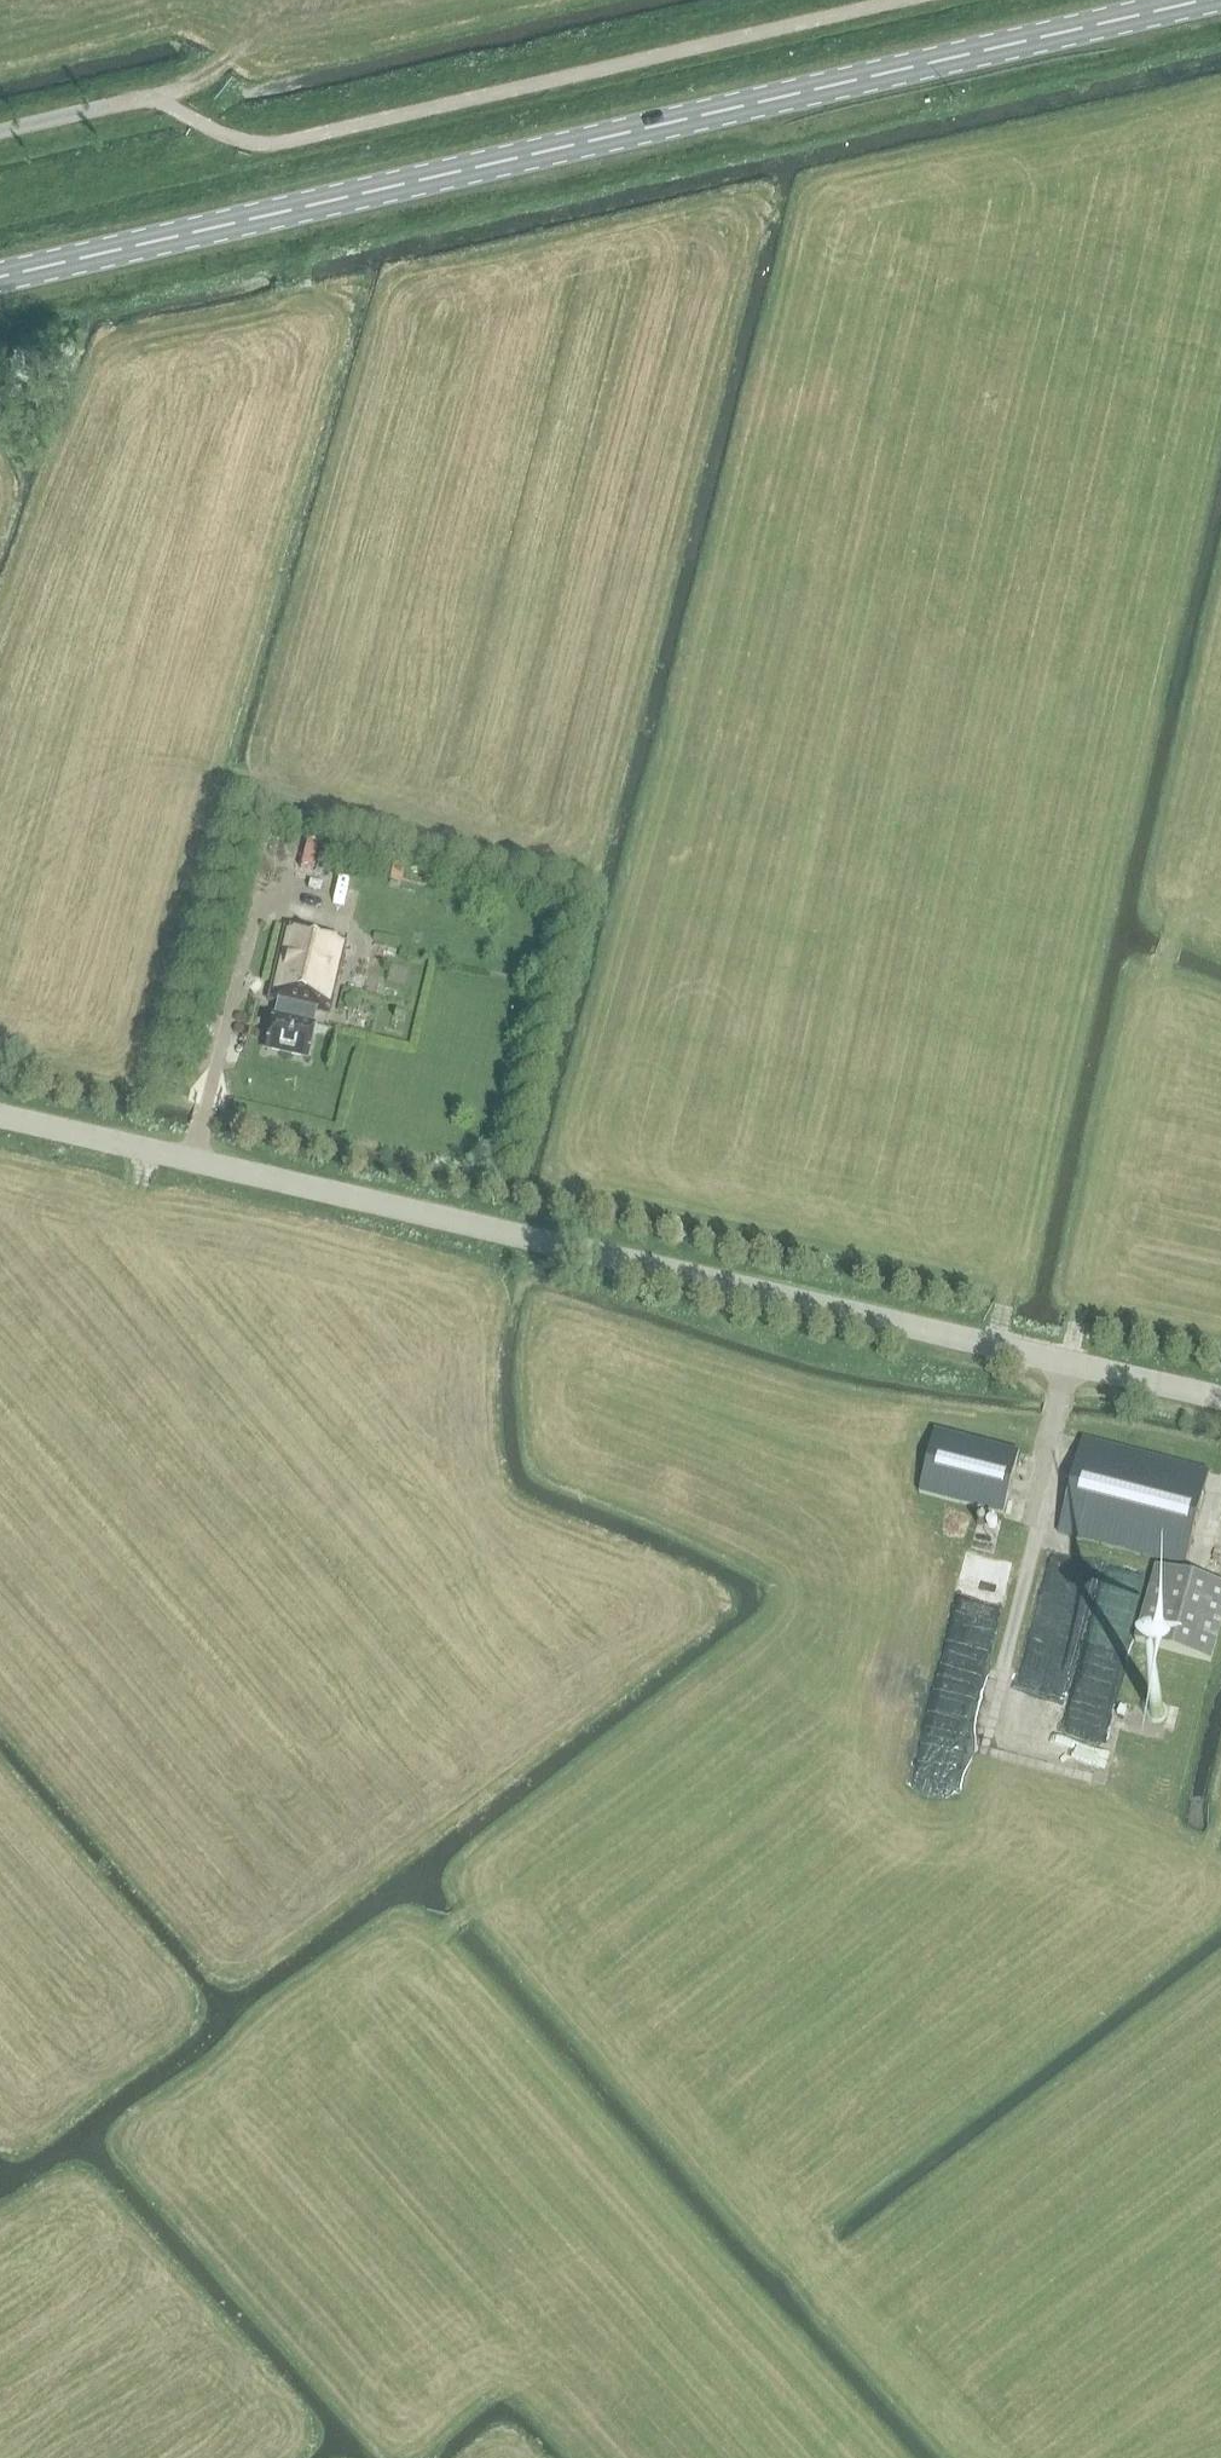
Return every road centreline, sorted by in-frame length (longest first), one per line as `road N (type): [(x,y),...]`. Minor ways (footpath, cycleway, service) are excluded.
road 1 (tertiary): [(0,1114),(1220,1397)]
road 2 (primary): [(0,277),(1206,0)]
road 3 (unclassified): [(0,131),(158,102)]

